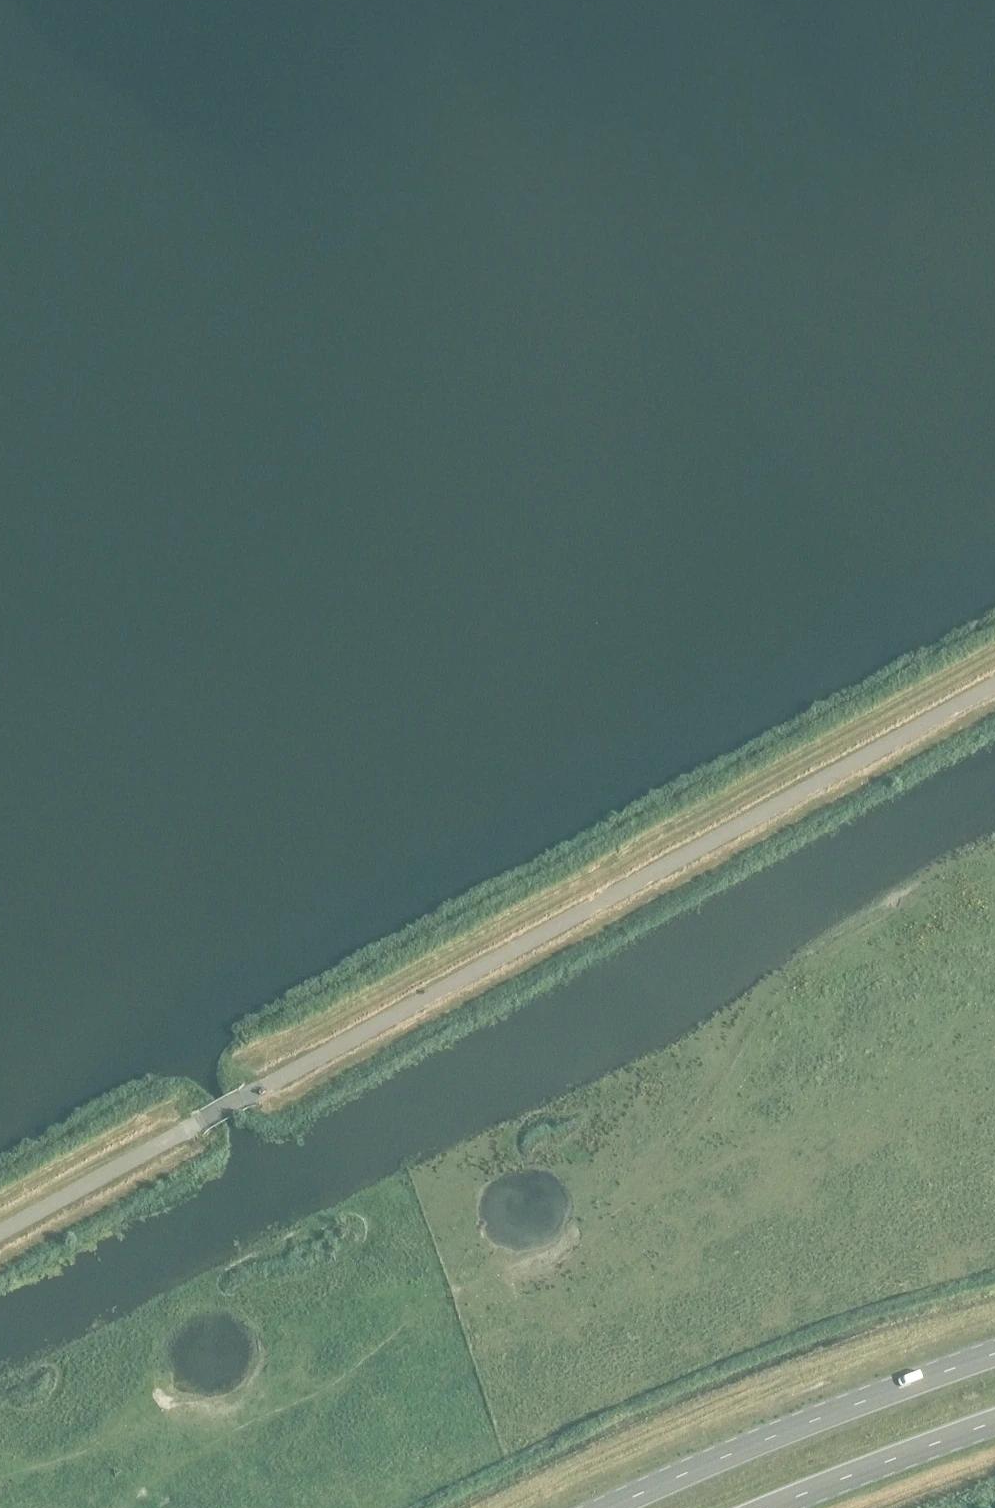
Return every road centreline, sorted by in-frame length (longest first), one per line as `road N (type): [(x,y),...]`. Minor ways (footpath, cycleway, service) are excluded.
road 1 (trunk): [(994,1357),(852,1406),(613,1507)]
road 2 (trunk): [(779,1507),(994,1426)]

